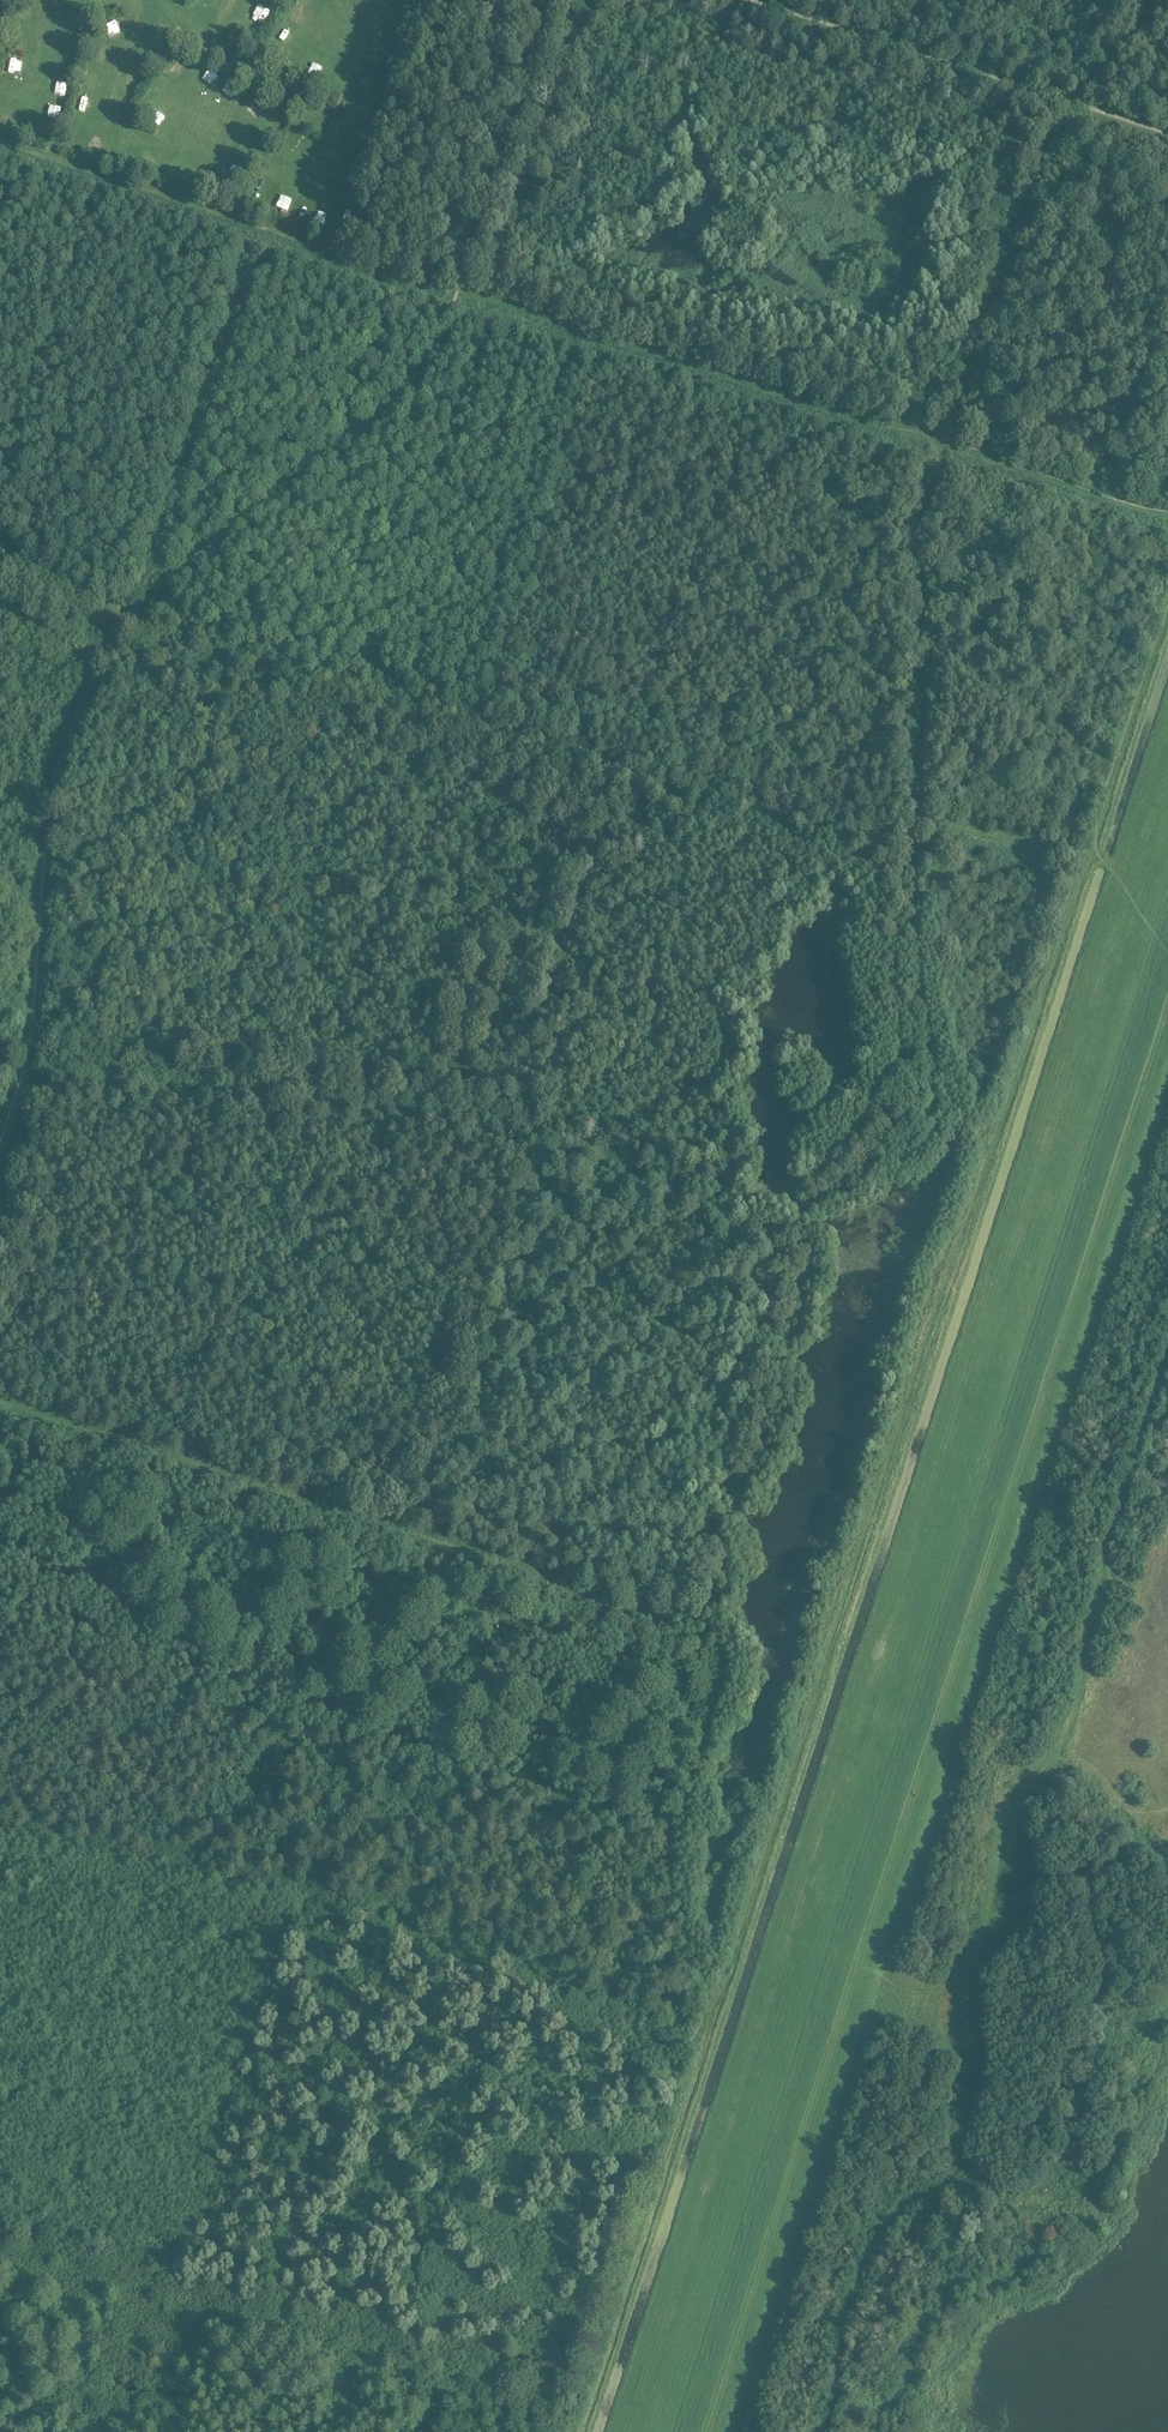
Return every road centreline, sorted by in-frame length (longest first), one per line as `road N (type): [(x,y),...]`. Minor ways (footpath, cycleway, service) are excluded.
road 1 (track): [(1082,862),(964,821),(916,818),(926,1007),(941,1079),(978,1168),(583,2425)]
road 2 (track): [(972,1976),(968,2031),(977,2080),(968,2141),(903,2208),(863,2281),(841,2352),(838,2401),(815,2431)]
road 3 (track): [(1153,0),(1077,99),(1016,210),(998,294),(944,441)]
road 4 (track): [(451,310),(0,163)]
road 5 (track): [(458,289),(891,424)]
road 6 (track): [(944,441),(917,535),(924,648),(916,818),(857,824)]
road 7 (track): [(1082,862),(978,1168)]
road 8 (track): [(1082,862),(1167,614)]
road 9 (track): [(944,441),(1167,515)]
road 10 (track): [(379,2355),(583,2425),(580,2431)]
road 11 (track): [(1167,948),(1145,901),(1111,866),(1082,862)]

